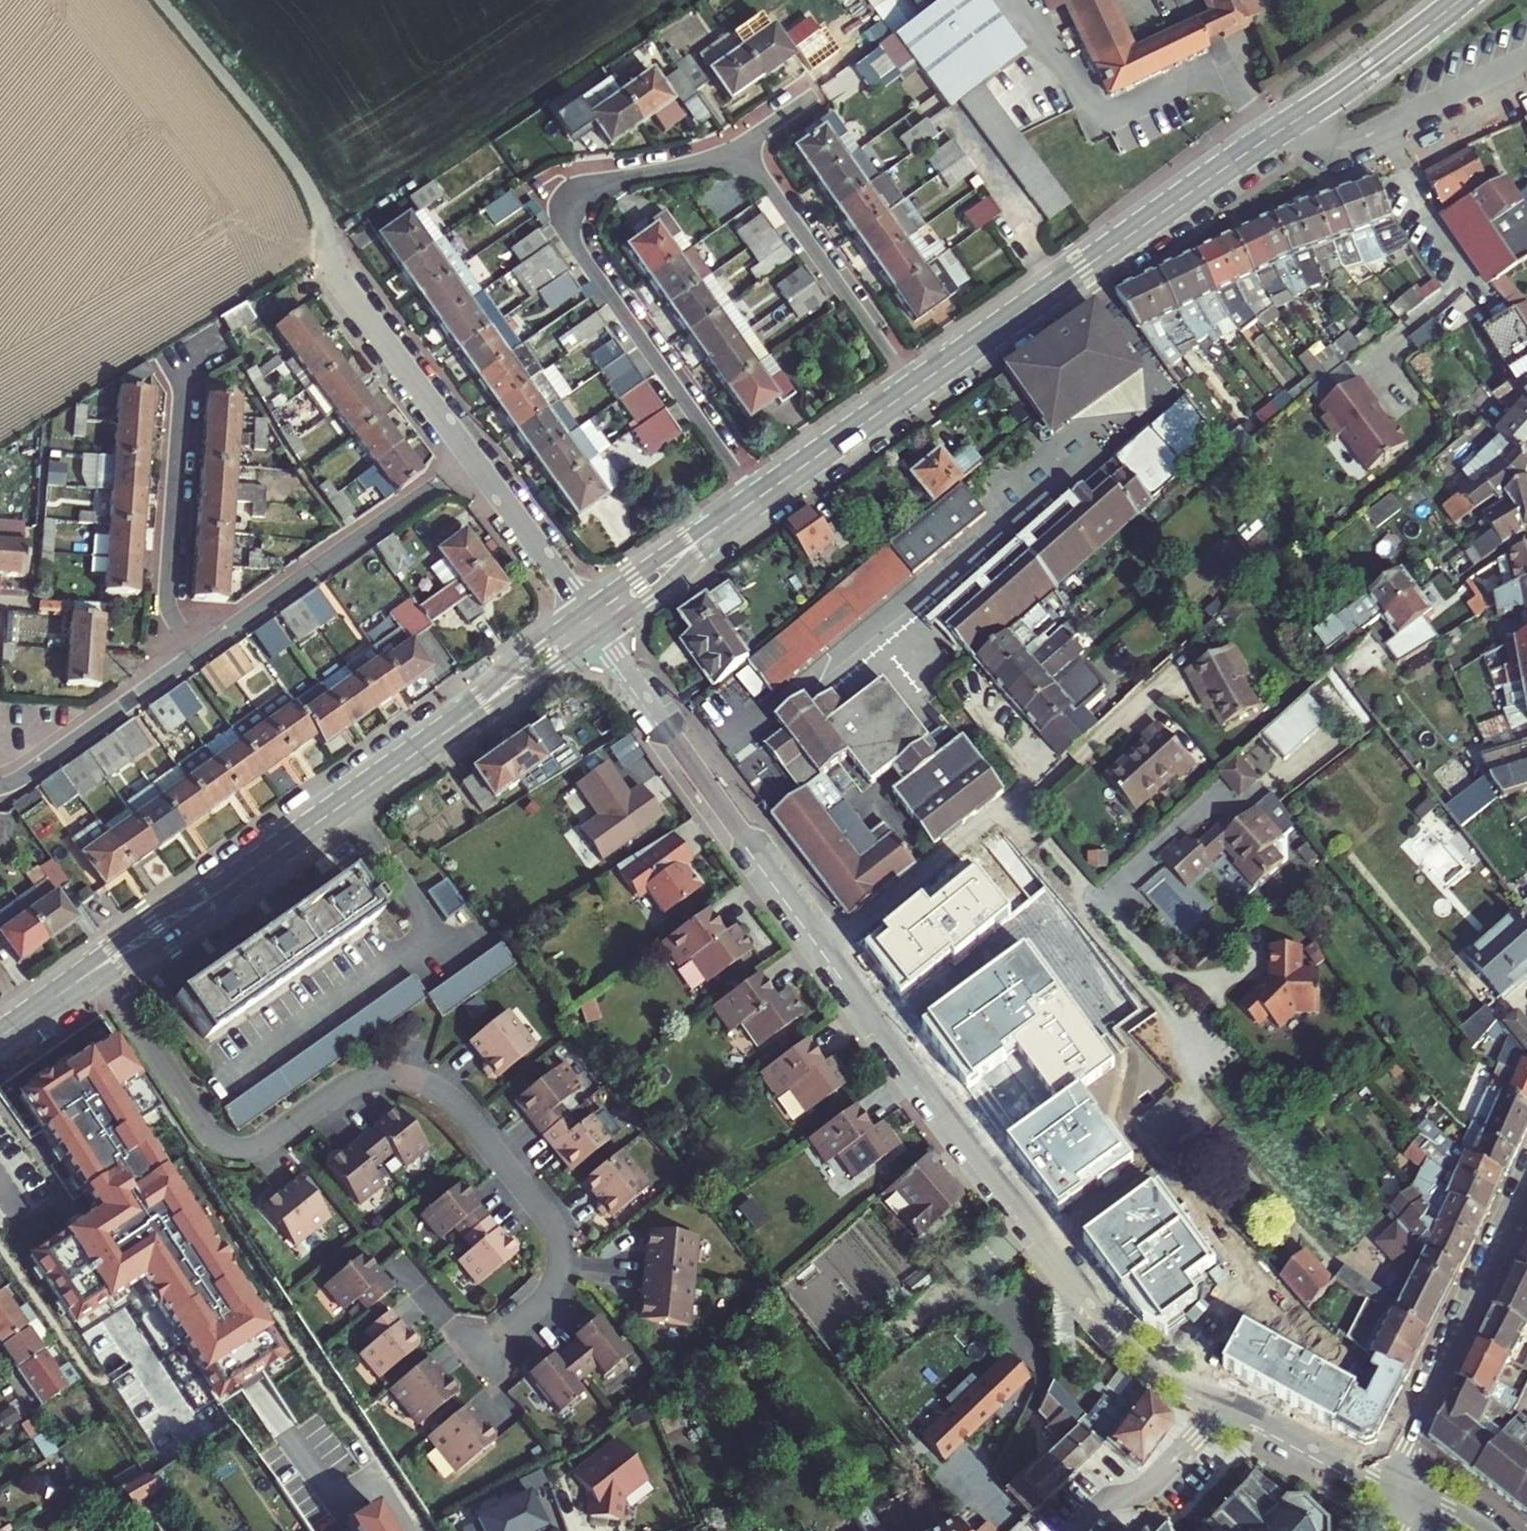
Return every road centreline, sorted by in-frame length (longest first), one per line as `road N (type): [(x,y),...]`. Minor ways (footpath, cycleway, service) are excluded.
road 1 (tertiary): [(1221,1402),(1154,1367),(1062,1263),(600,632)]
road 2 (residential): [(914,388),(761,180),(701,165),(616,179),(595,191),(574,212),(575,243),(758,499)]
road 3 (residential): [(96,969),(190,1107),(230,1146),(264,1144),(377,1077),(406,1078),(449,1099),(551,1218),(560,1249),(550,1295),(481,1356)]
road 4 (secondary): [(1460,0),(914,388)]
road 5 (secondary): [(461,722),(96,969)]
road 6 (residential): [(195,652),(472,459)]
road 7 (unclassified): [(160,0),(303,178),(337,279)]
road 8 (residential): [(1526,1190),(1388,1482)]
road 9 (residential): [(195,652),(167,601),(184,354)]
road 10 (residential): [(0,785),(195,652)]
road 11 (residential): [(337,279),(472,459)]
road 12 (residential): [(1221,1402),(1150,1484),(1102,1502),(1072,1530)]
road 13 (secondary): [(914,388),(758,499)]
road 14 (residential): [(472,459),(586,612)]
road 15 (tertiary): [(1388,1482),(1221,1402)]
road 16 (secondary): [(586,612),(519,660),(461,722)]
road 17 (secondary): [(461,722),(600,632)]
road 18 (secondary): [(600,632),(666,583),(717,528)]
road 19 (secondary): [(717,528),(586,612)]

